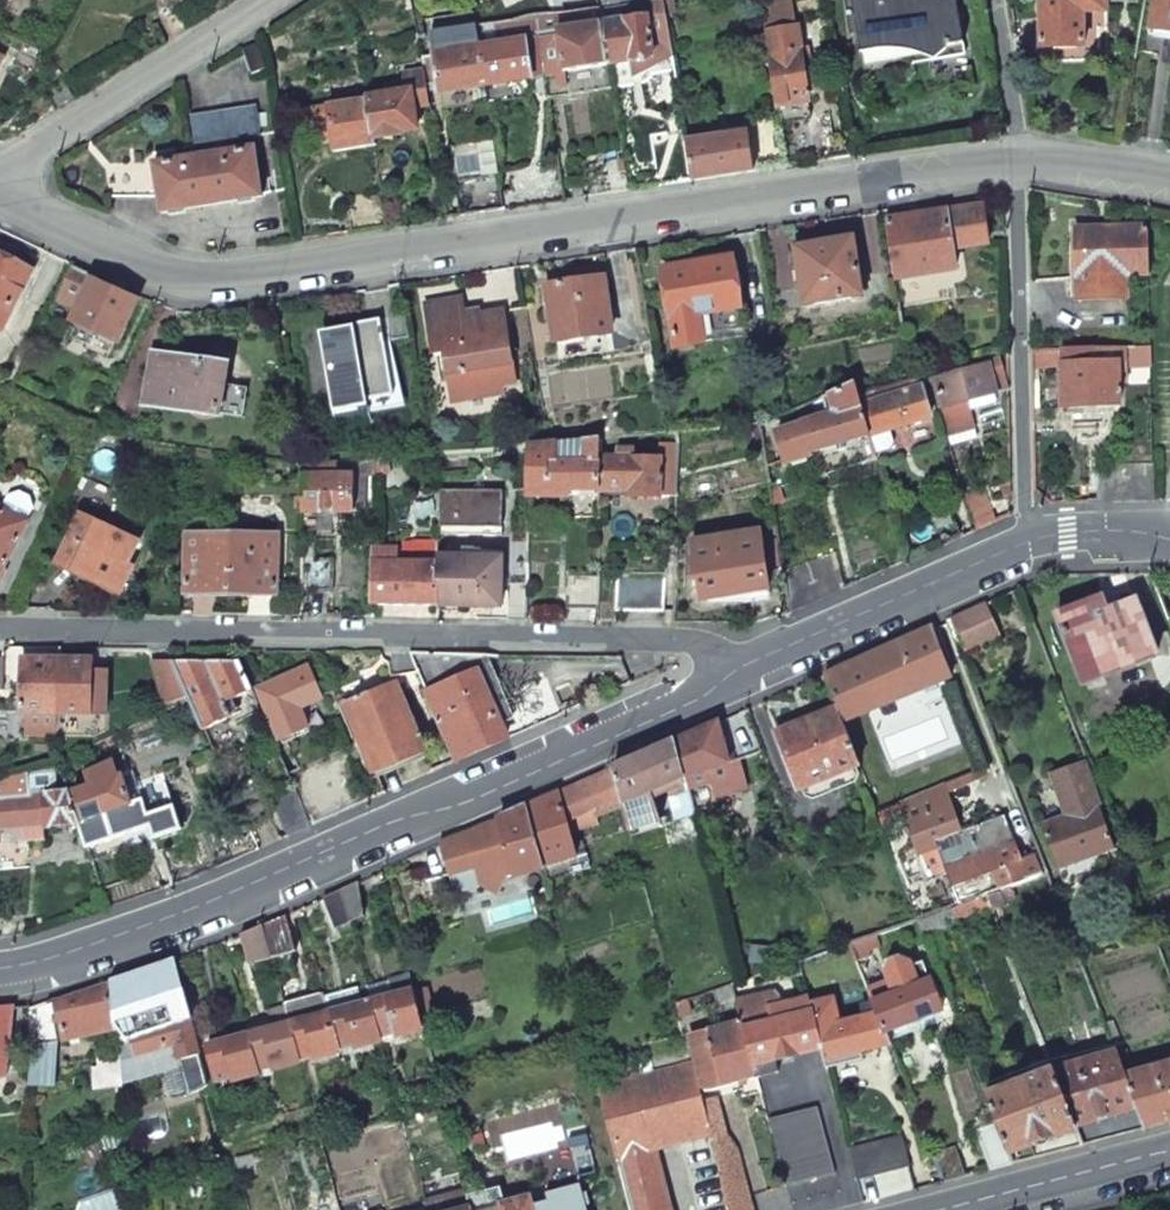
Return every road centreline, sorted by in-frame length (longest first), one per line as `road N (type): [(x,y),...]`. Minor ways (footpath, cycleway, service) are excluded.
road 1 (residential): [(1018,162),(219,284),(116,255),(0,190)]
road 2 (residential): [(0,968),(28,966),(436,813),(741,672)]
road 3 (residential): [(0,632),(698,642),(741,672)]
road 4 (residential): [(1018,162),(1024,542)]
road 5 (residential): [(0,186),(38,149),(266,0)]
road 6 (residential): [(741,672),(1024,542)]
road 7 (tertiary): [(981,1209),(1169,1162)]
road 8 (residential): [(992,0),(1018,162)]
road 9 (residential): [(1169,186),(1018,162)]
road 10 (residential): [(1024,542),(1067,533),(1169,530)]

